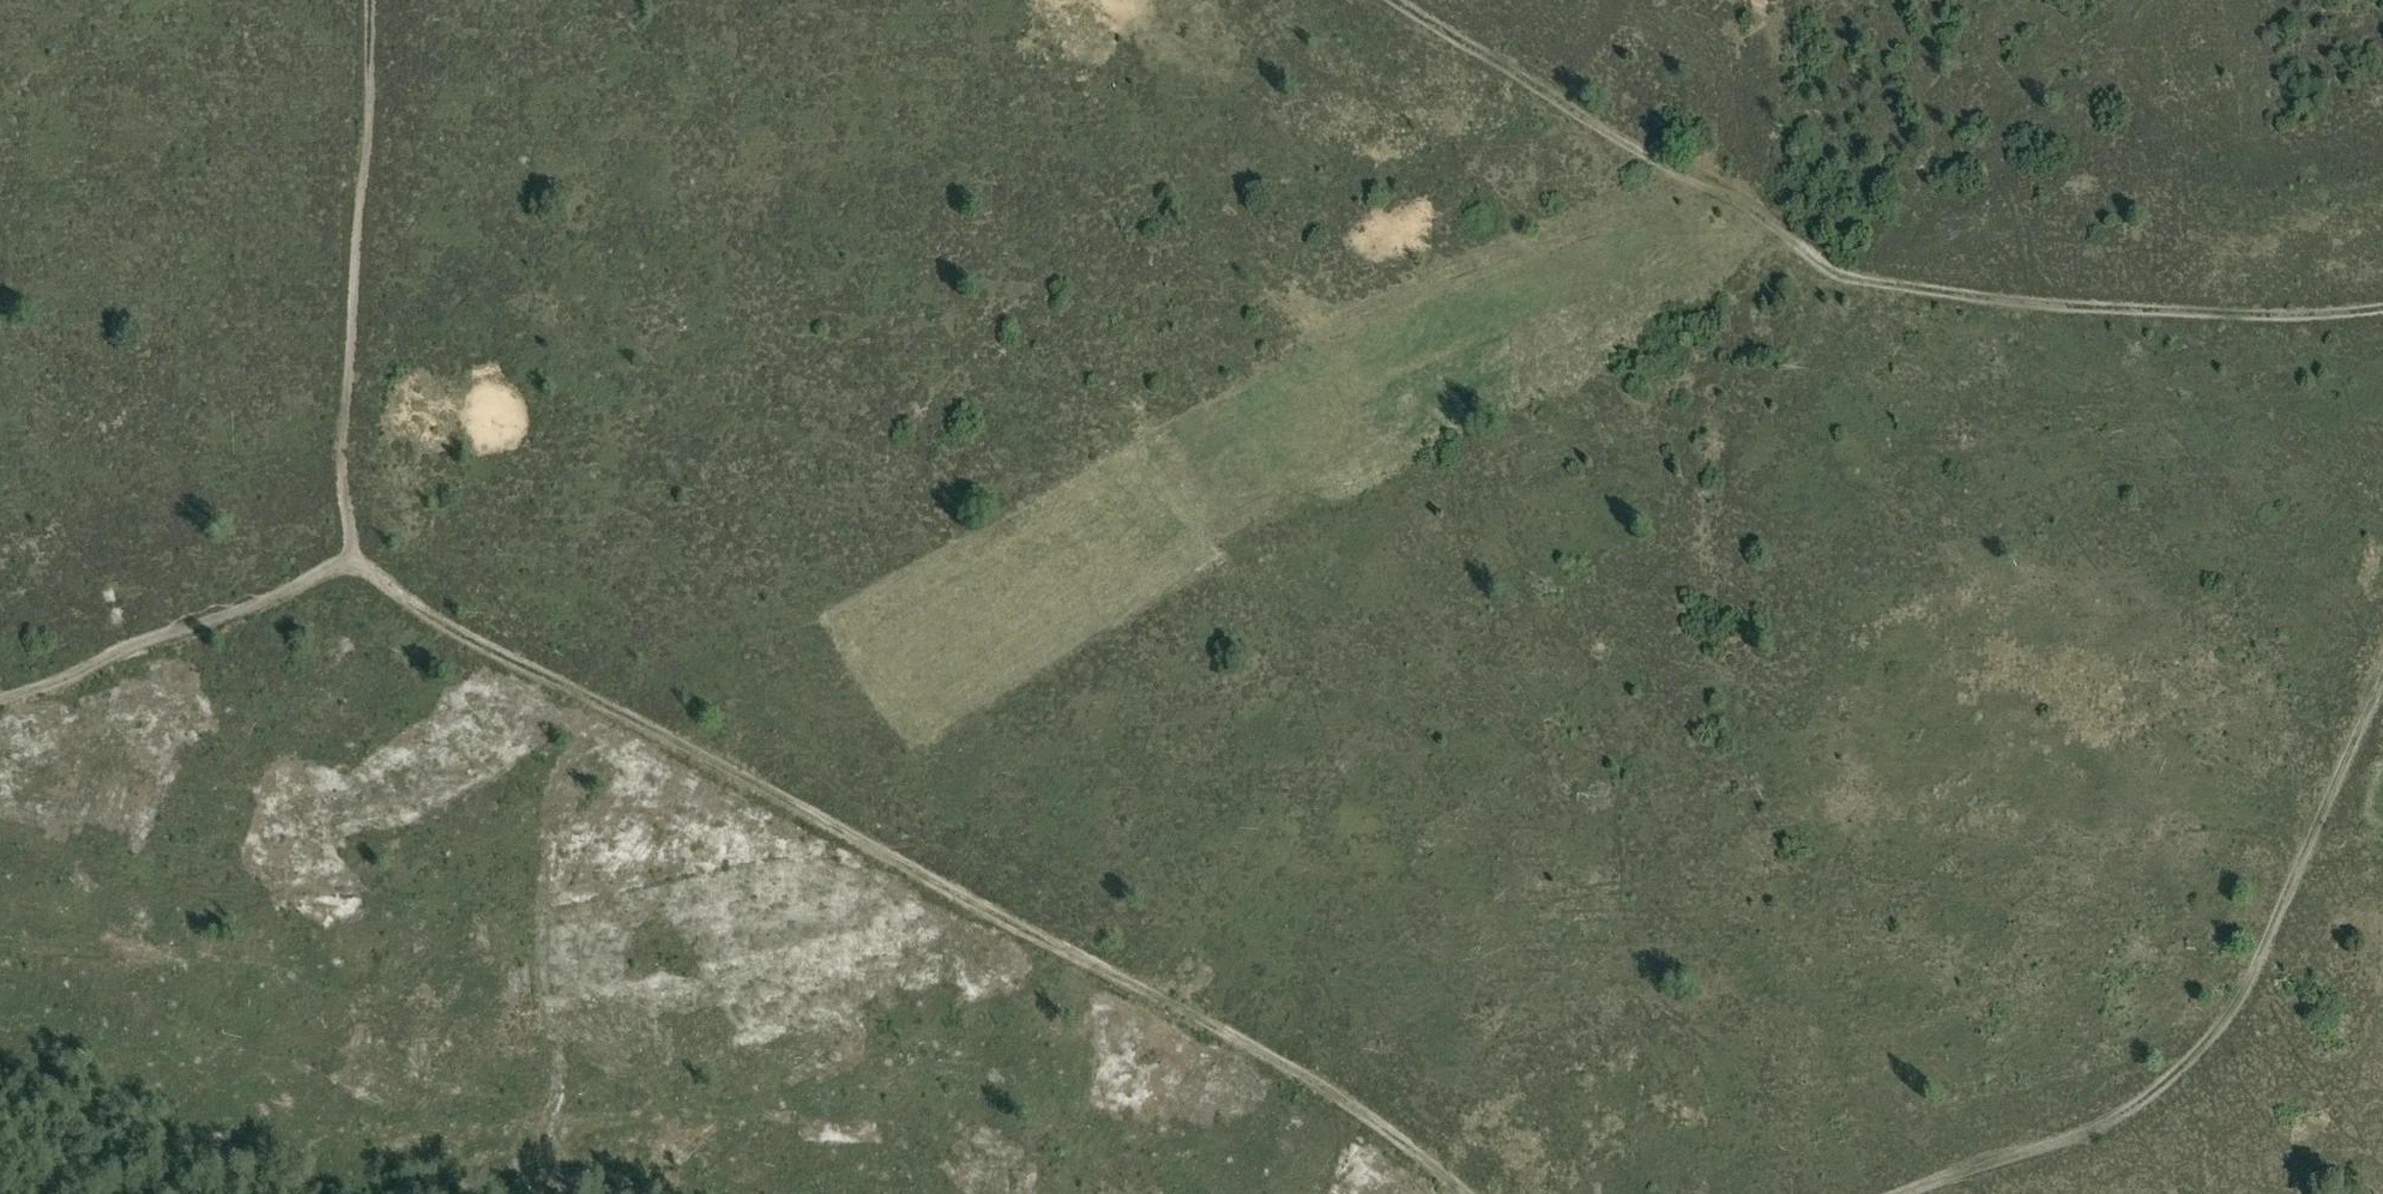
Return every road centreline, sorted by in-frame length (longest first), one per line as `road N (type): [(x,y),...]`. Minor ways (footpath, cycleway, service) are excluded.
road 1 (track): [(1469,1193),(1325,1086),(460,633),(355,558)]
road 2 (track): [(1397,0),(1855,278),(2075,305),(2293,314),(2382,308)]
road 3 (track): [(2382,671),(2247,981),(2199,1048),(2106,1124),(1903,1193)]
road 4 (track): [(355,558),(344,437),(372,0)]
road 5 (track): [(0,698),(216,621),(355,558)]

